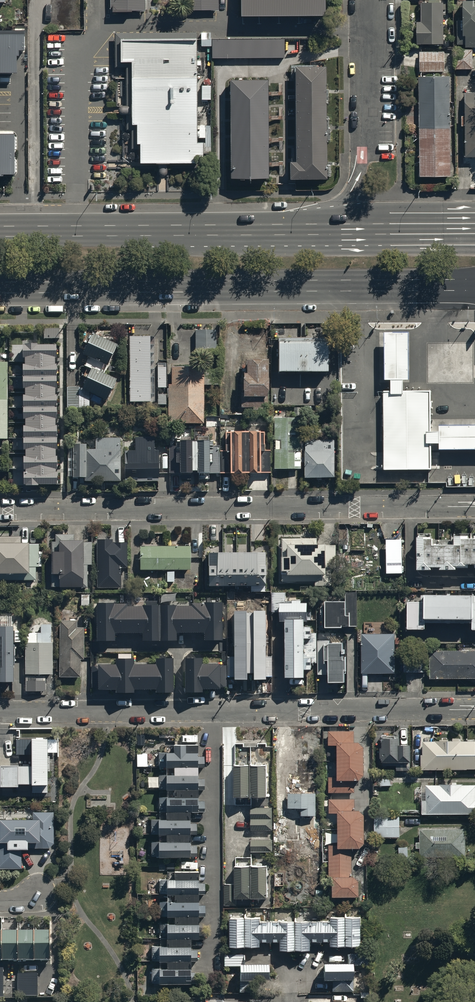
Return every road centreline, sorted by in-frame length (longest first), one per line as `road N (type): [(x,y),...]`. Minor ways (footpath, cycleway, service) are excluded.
road 1 (primary): [(474,285),(0,289)]
road 2 (residential): [(0,510),(474,506)]
road 3 (residential): [(0,713),(474,709)]
road 4 (primary): [(0,231),(316,229)]
road 5 (primary): [(316,229),(474,228)]
road 6 (residential): [(371,0),(371,143)]

